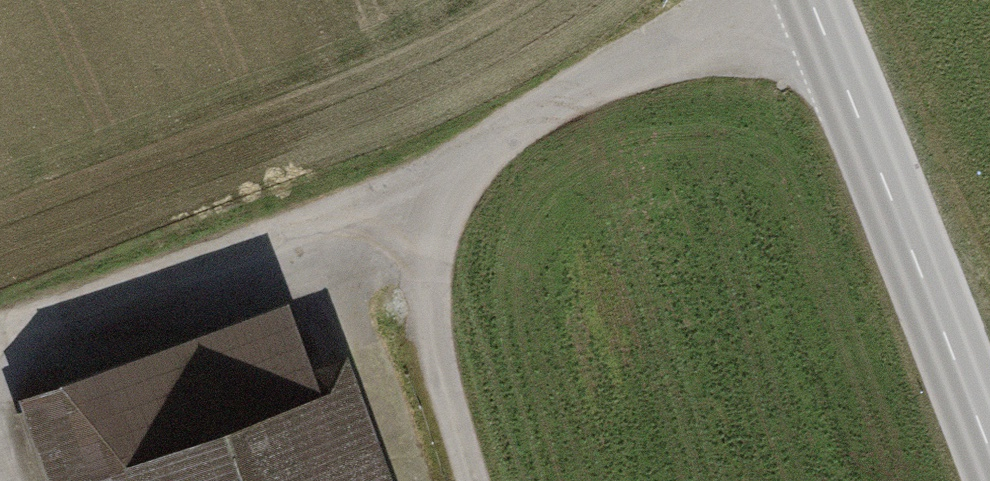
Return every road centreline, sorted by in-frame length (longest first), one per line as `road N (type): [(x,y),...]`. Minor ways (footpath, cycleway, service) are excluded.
road 1 (track): [(0,338),(496,145)]
road 2 (tertiary): [(989,443),(810,0)]
road 3 (track): [(496,145),(454,207),(432,344),(472,480)]
road 4 (track): [(810,1),(606,84),(496,145)]

